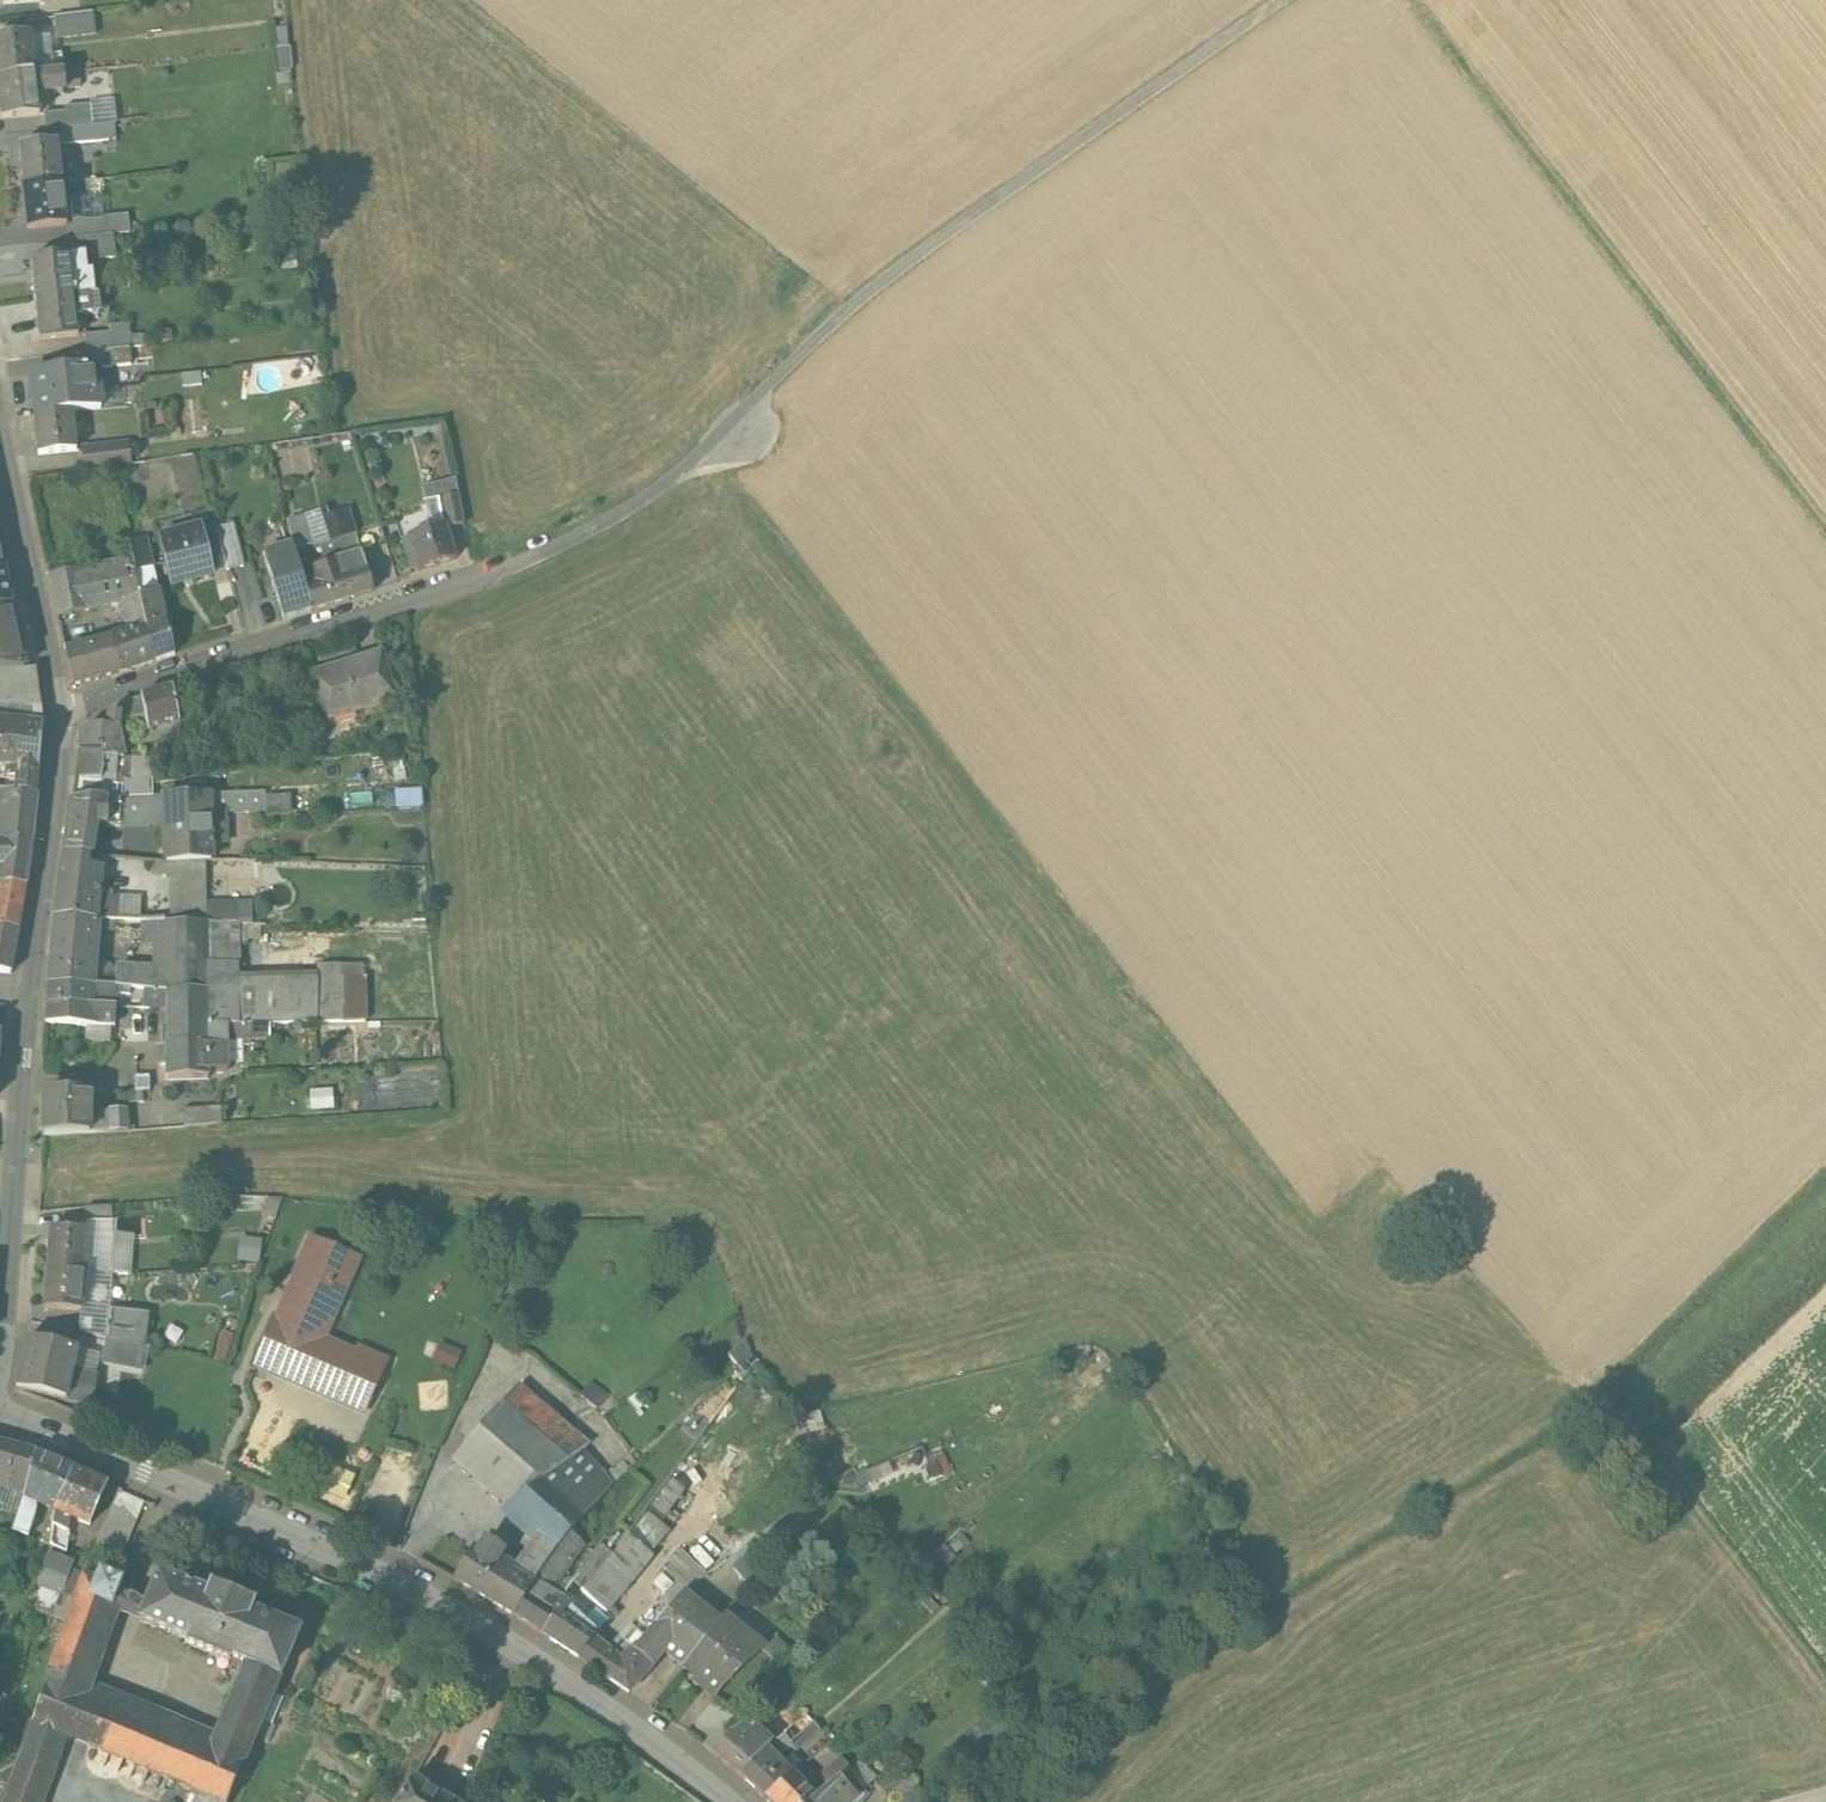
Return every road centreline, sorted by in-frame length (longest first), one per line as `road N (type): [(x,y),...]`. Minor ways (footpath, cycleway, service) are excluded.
road 1 (tertiary): [(731,1801),(502,1638),(361,1563),(0,1409)]
road 2 (residential): [(64,708),(28,967),(17,1318),(0,1404)]
road 3 (track): [(1410,0),(1825,535)]
road 4 (track): [(1283,0),(941,240),(754,402)]
road 5 (residential): [(64,708),(468,583)]
road 6 (track): [(1825,1692),(1608,1422)]
road 7 (residential): [(0,454),(64,708)]

